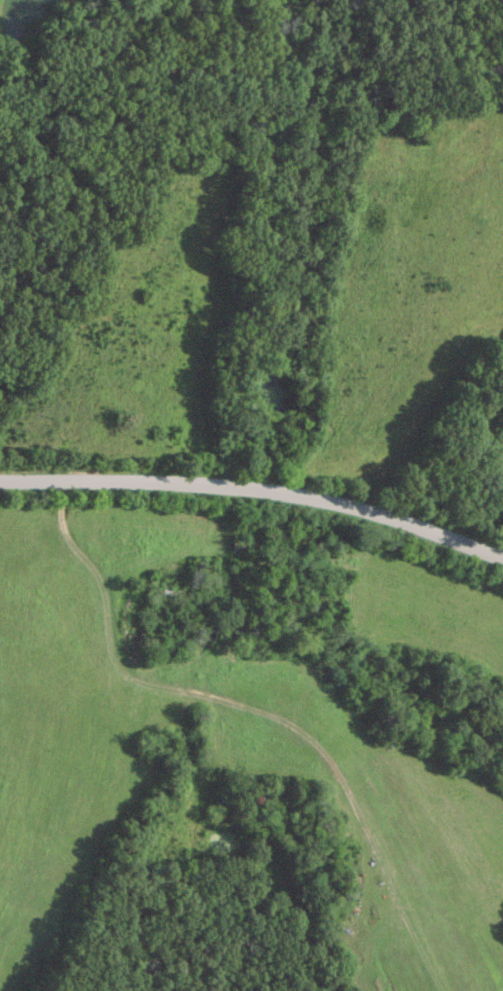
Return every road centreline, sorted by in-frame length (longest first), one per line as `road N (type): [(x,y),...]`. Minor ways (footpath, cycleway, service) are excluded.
road 1 (residential): [(502,560),(365,506),(252,484),(0,482)]

